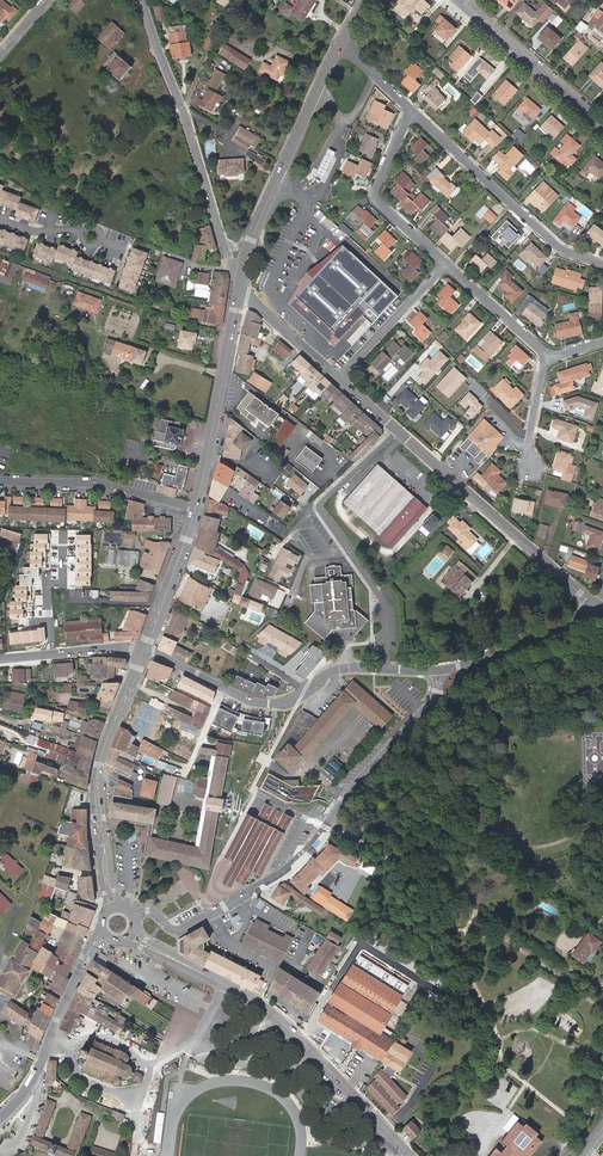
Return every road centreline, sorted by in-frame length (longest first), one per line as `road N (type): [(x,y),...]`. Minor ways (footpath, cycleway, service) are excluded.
road 1 (tertiary): [(133,915),(152,911),(181,930),(289,864),(432,702),(442,671)]
road 2 (tertiary): [(340,378),(589,602)]
road 3 (tertiary): [(144,651),(271,703),(346,668),(442,671)]
road 4 (residential): [(225,245),(141,0)]
road 5 (secondary): [(411,1155),(277,1020),(220,983)]
road 6 (residential): [(413,111),(559,247),(602,264)]
road 7 (secondary): [(241,282),(196,509)]
road 8 (secondary): [(340,46),(251,240)]
road 9 (residential): [(196,509),(99,483),(0,480)]
road 10 (residential): [(413,111),(374,196),(447,265)]
road 11 (residential): [(465,3),(602,122)]
road 12 (tertiary): [(81,966),(37,1071),(0,1118)]
road 13 (tertiary): [(442,671),(589,615)]
road 14 (residential): [(447,265),(340,378)]
road 15 (secondary): [(196,509),(144,651)]
road 16 (secondary): [(99,763),(93,804),(108,909)]
road 17 (secondary): [(121,906),(99,763)]
road 18 (residential): [(447,265),(548,361)]
road 19 (tertiary): [(241,282),(340,378)]
road 20 (residential): [(53,654),(49,584),(62,584),(63,534)]
road 21 (secondary): [(144,651),(99,763)]

